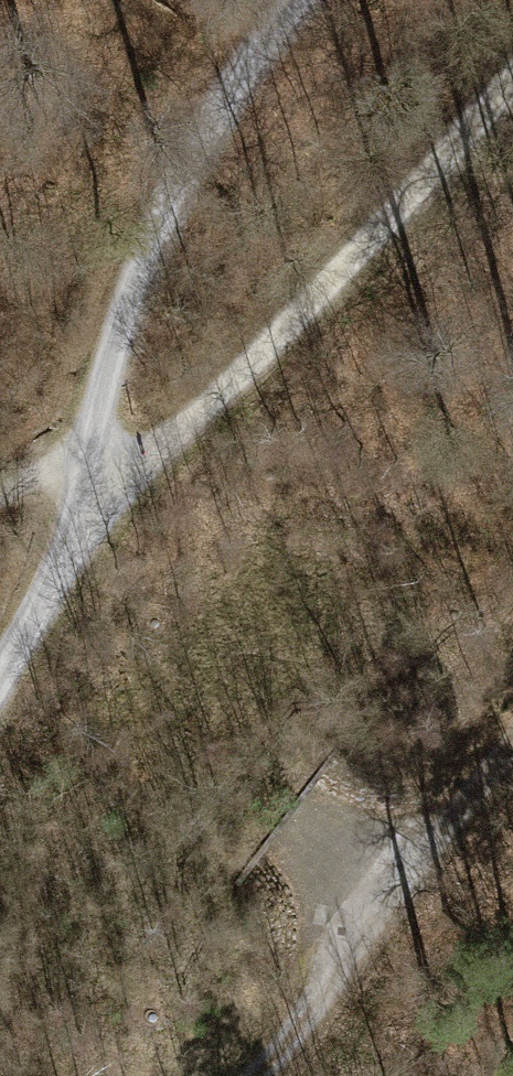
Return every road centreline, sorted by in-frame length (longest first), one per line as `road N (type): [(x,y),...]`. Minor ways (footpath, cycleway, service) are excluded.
road 1 (track): [(512,67),(279,315),(88,493)]
road 2 (track): [(88,493),(83,415),(167,172),(295,0)]
road 3 (track): [(400,873),(250,1075)]
road 4 (track): [(0,679),(88,493)]
road 5 (track): [(400,873),(295,812)]

